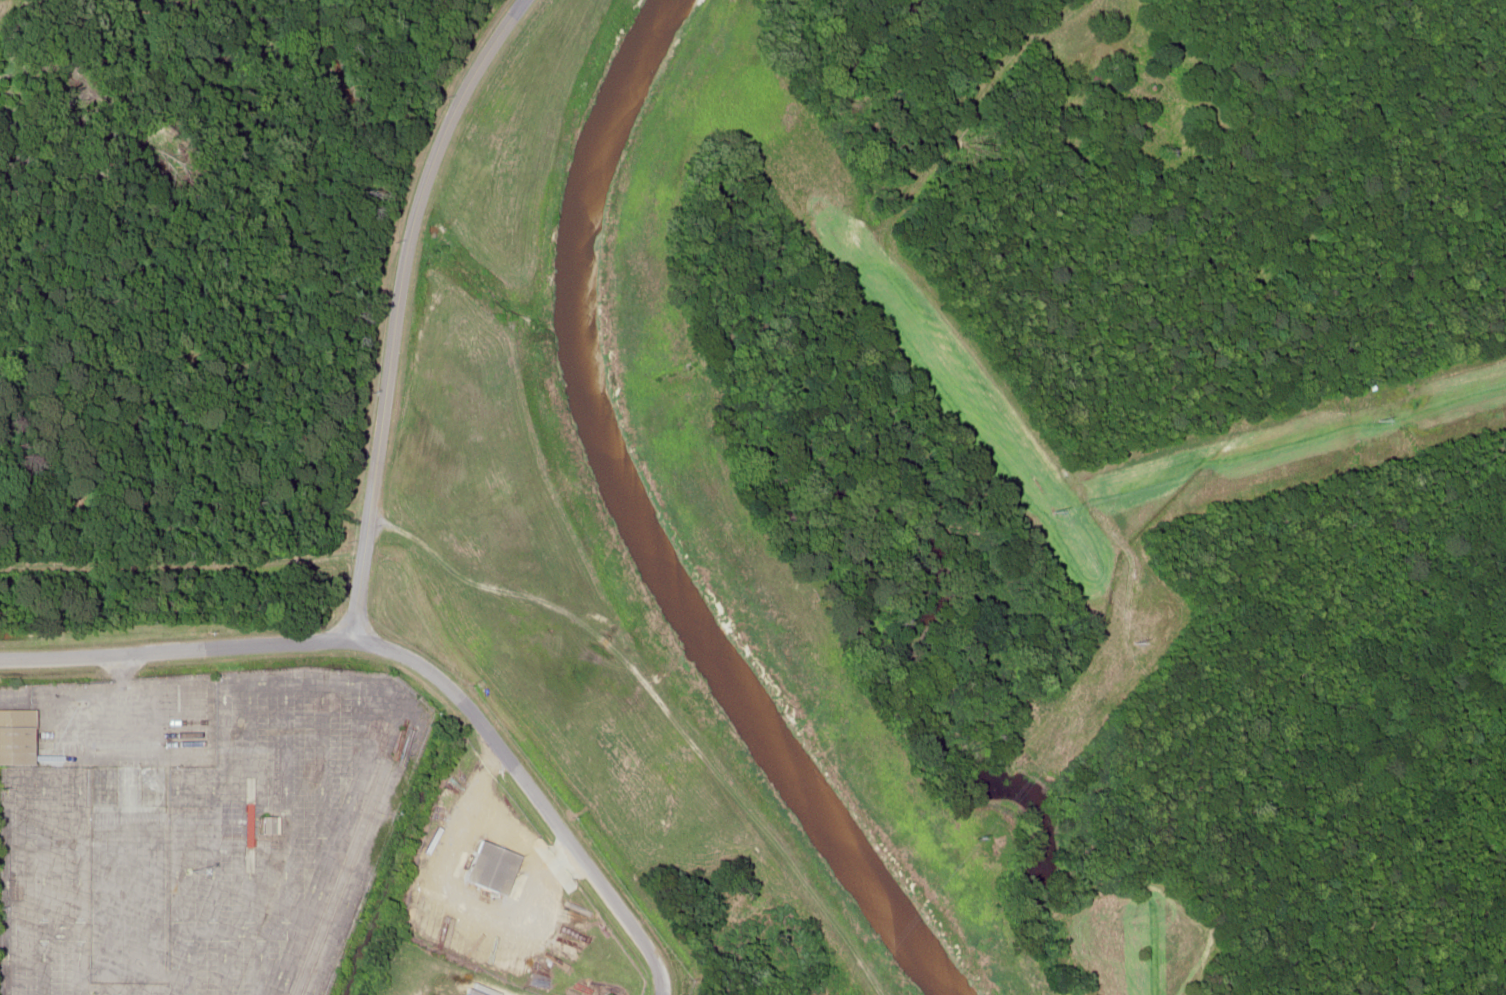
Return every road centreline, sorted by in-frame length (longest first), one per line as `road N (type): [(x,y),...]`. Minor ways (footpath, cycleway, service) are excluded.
road 1 (residential): [(515,0),(466,69),(406,219),(358,485),(353,640)]
road 2 (residential): [(395,649),(451,688),(509,758),(647,942),(662,994)]
road 3 (residential): [(395,649),(319,639),(0,657)]

